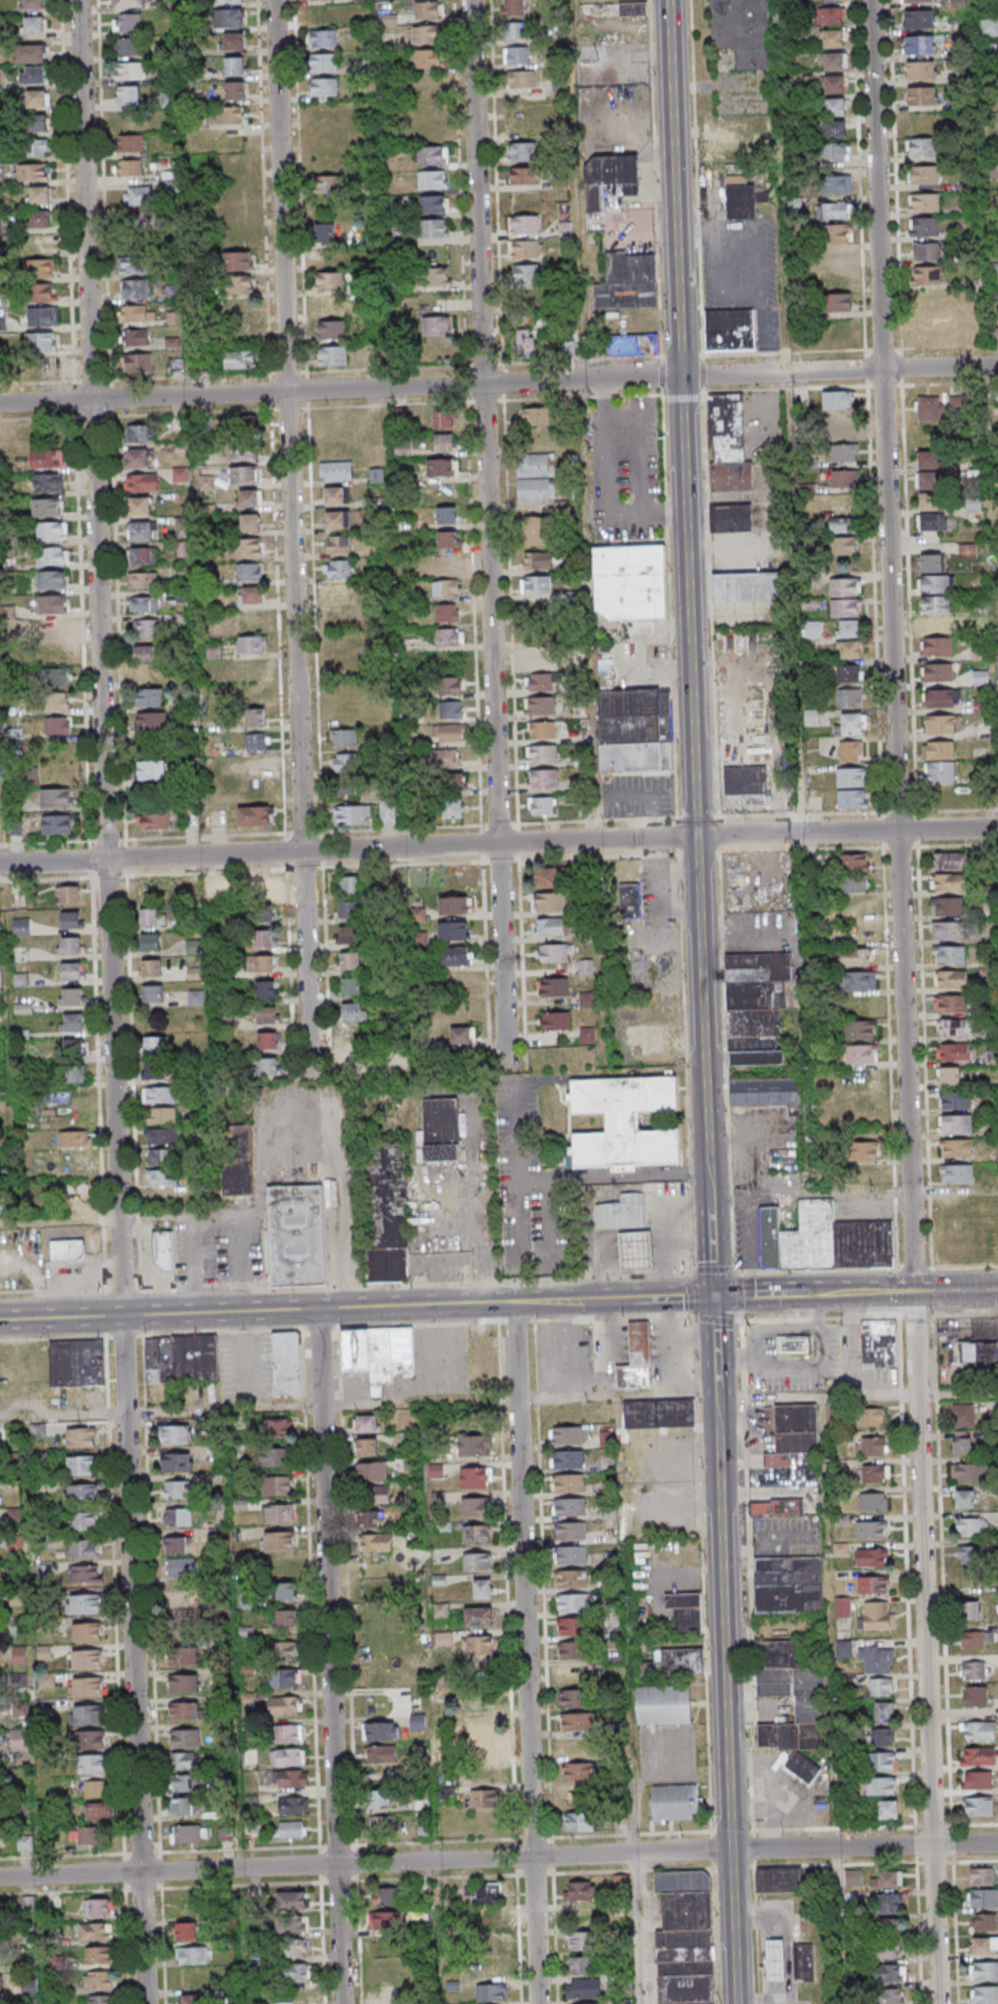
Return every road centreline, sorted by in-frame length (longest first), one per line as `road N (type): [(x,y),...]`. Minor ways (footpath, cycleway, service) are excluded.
road 1 (residential): [(941,2003),(876,0)]
road 2 (residential): [(149,2003),(111,860)]
road 3 (residential): [(511,1068),(470,0)]
road 4 (residential): [(997,1844),(0,1878)]
road 5 (tertiary): [(997,1290),(0,1320)]
road 6 (tertiary): [(697,836),(668,0)]
road 7 (tertiary): [(736,2003),(708,1172)]
road 8 (residential): [(287,392),(997,365)]
road 9 (residential): [(543,2003),(514,1302)]
road 10 (residential): [(346,2003),(317,1309)]
road 11 (residential): [(308,852),(997,829)]
road 12 (residential): [(97,398),(111,860)]
road 13 (residential): [(308,852),(287,392)]
road 14 (residential): [(97,398),(84,0)]
road 15 (residential): [(287,392),(279,0)]
road 16 (tertiary): [(708,1172),(697,836)]
road 17 (residential): [(0,864),(308,852)]
road 18 (residential): [(287,392),(0,402)]
road 19 (residential): [(317,1077),(308,852)]

